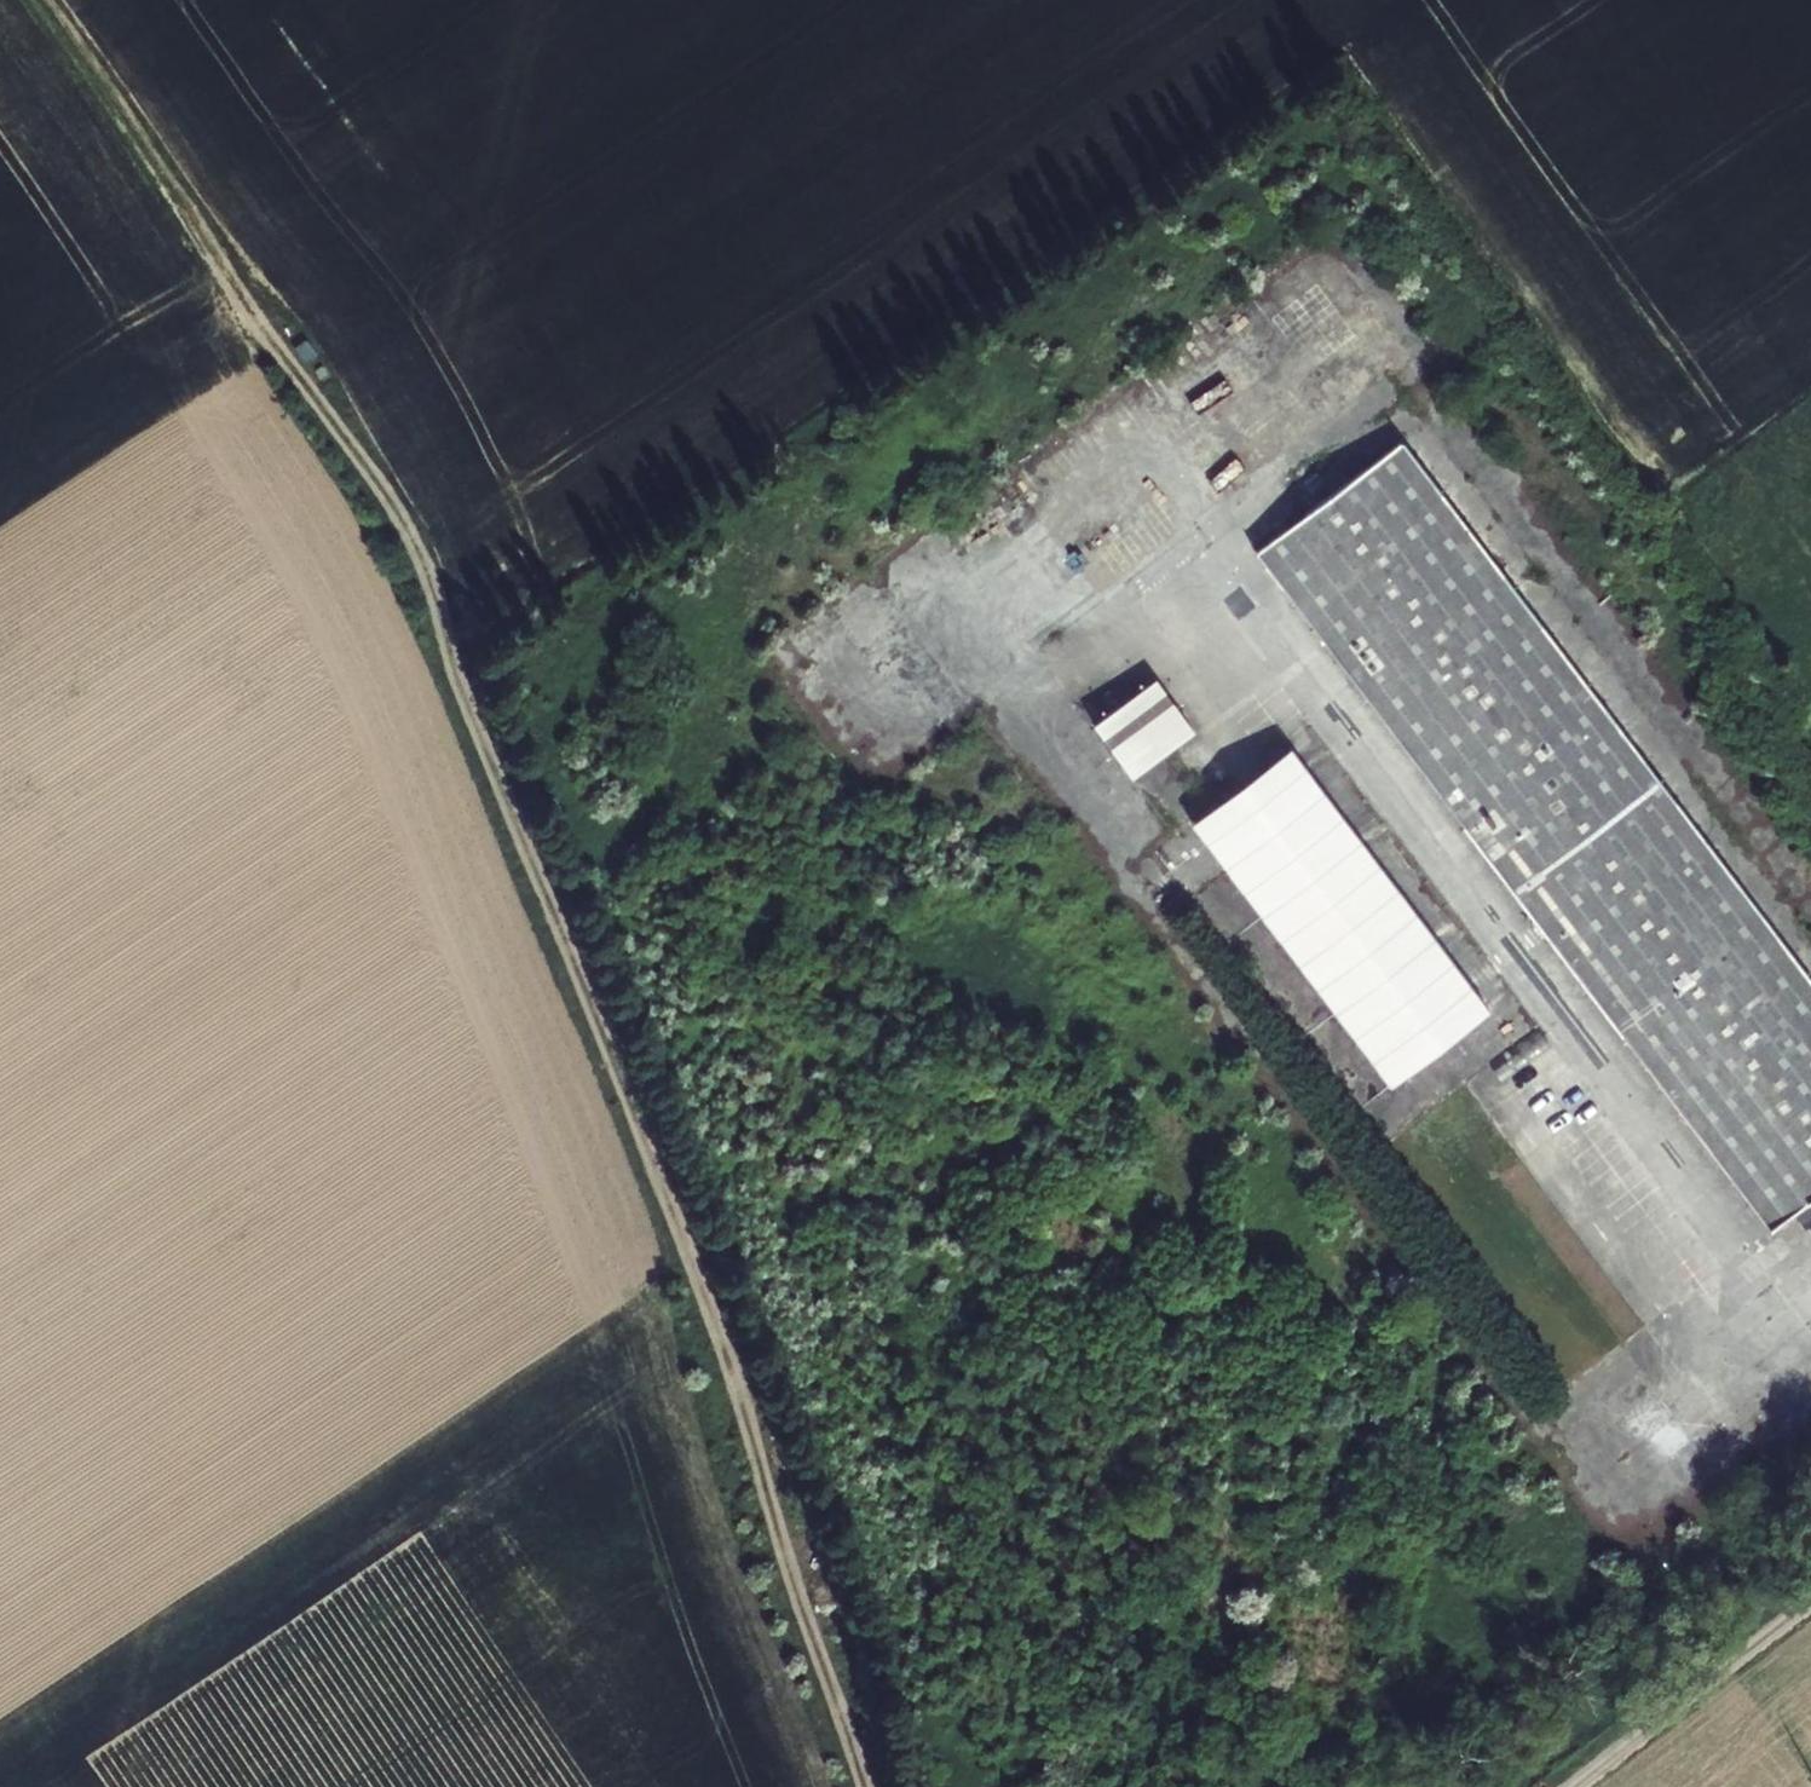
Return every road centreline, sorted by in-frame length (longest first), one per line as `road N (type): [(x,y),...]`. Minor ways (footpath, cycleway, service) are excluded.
road 1 (track): [(865,1786),(789,1572),(717,1328),(457,675),(424,564),(362,460),(231,290),(141,141),(41,0)]
road 2 (track): [(1810,1604),(1568,1786)]

